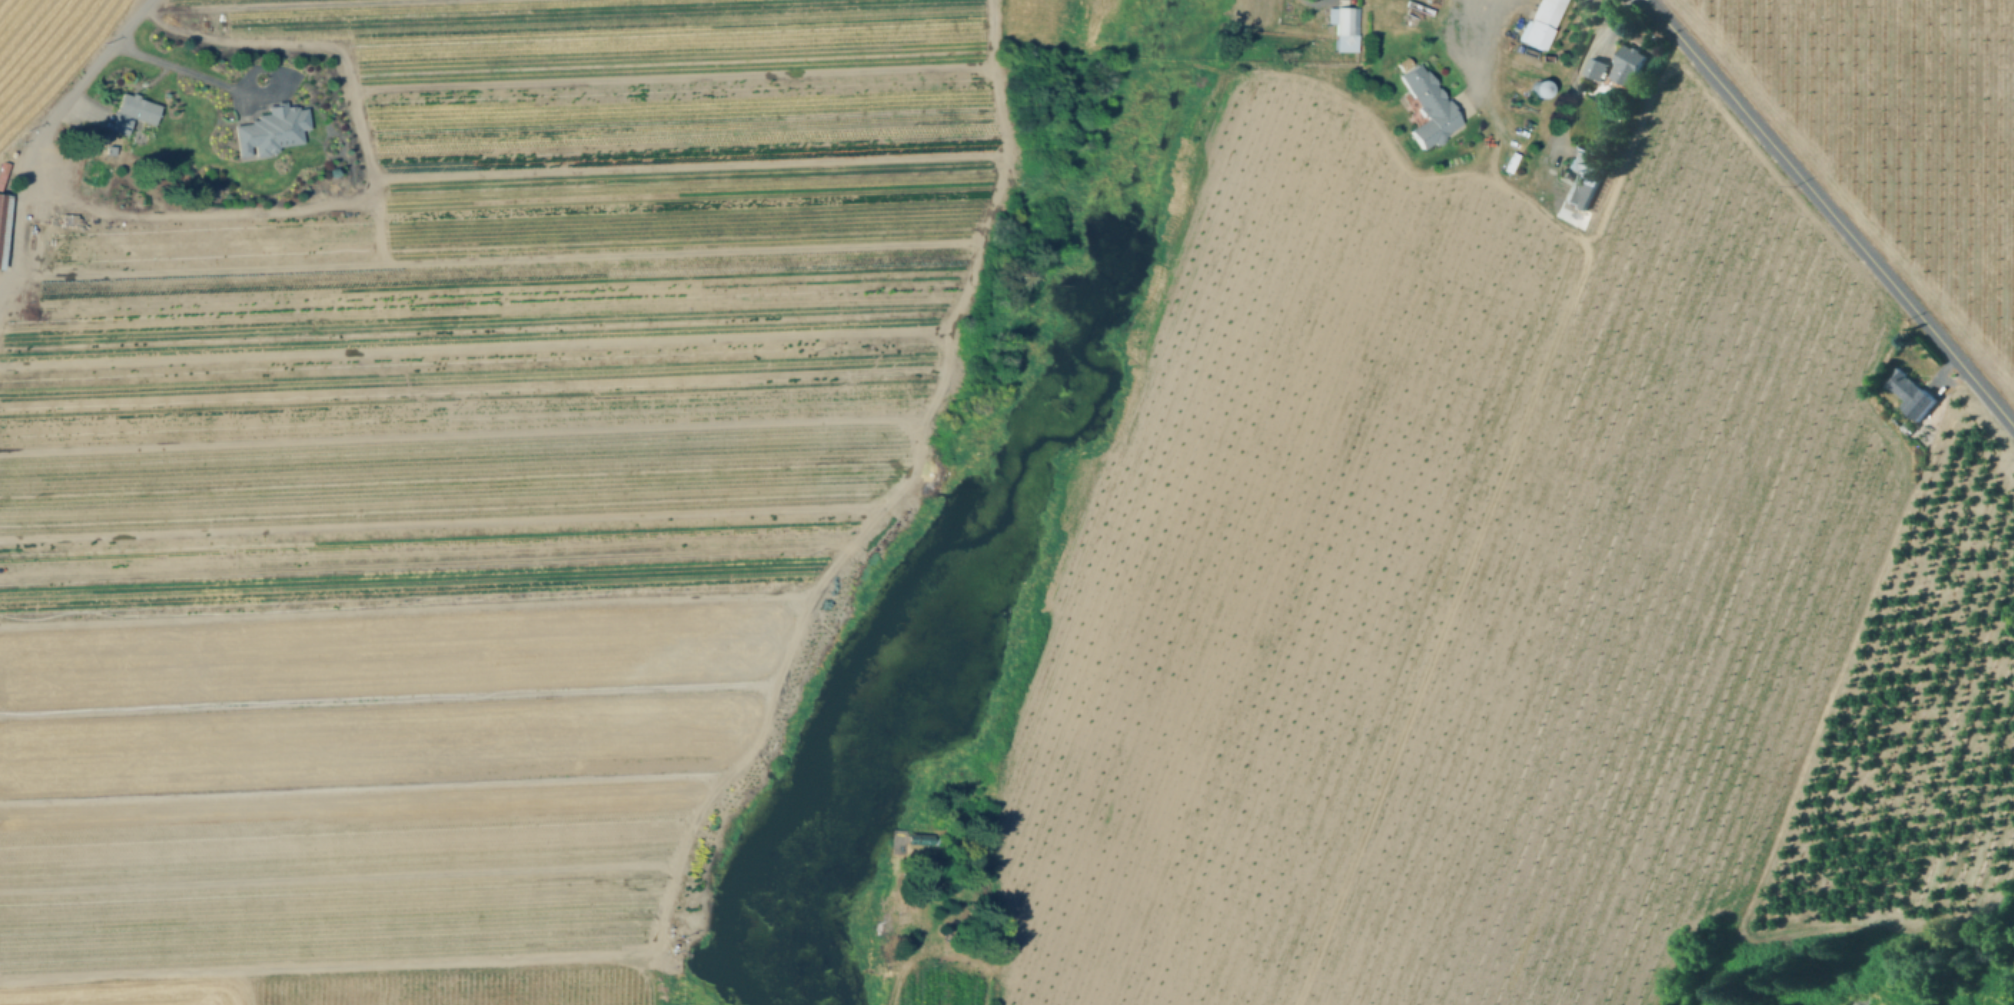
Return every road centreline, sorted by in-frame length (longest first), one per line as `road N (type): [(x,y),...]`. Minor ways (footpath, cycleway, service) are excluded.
road 1 (track): [(989,0),(1007,142),(906,486),(816,581),(758,742),(701,809),(658,947),(0,979)]
road 2 (tertiary): [(2013,424),(1649,0)]

